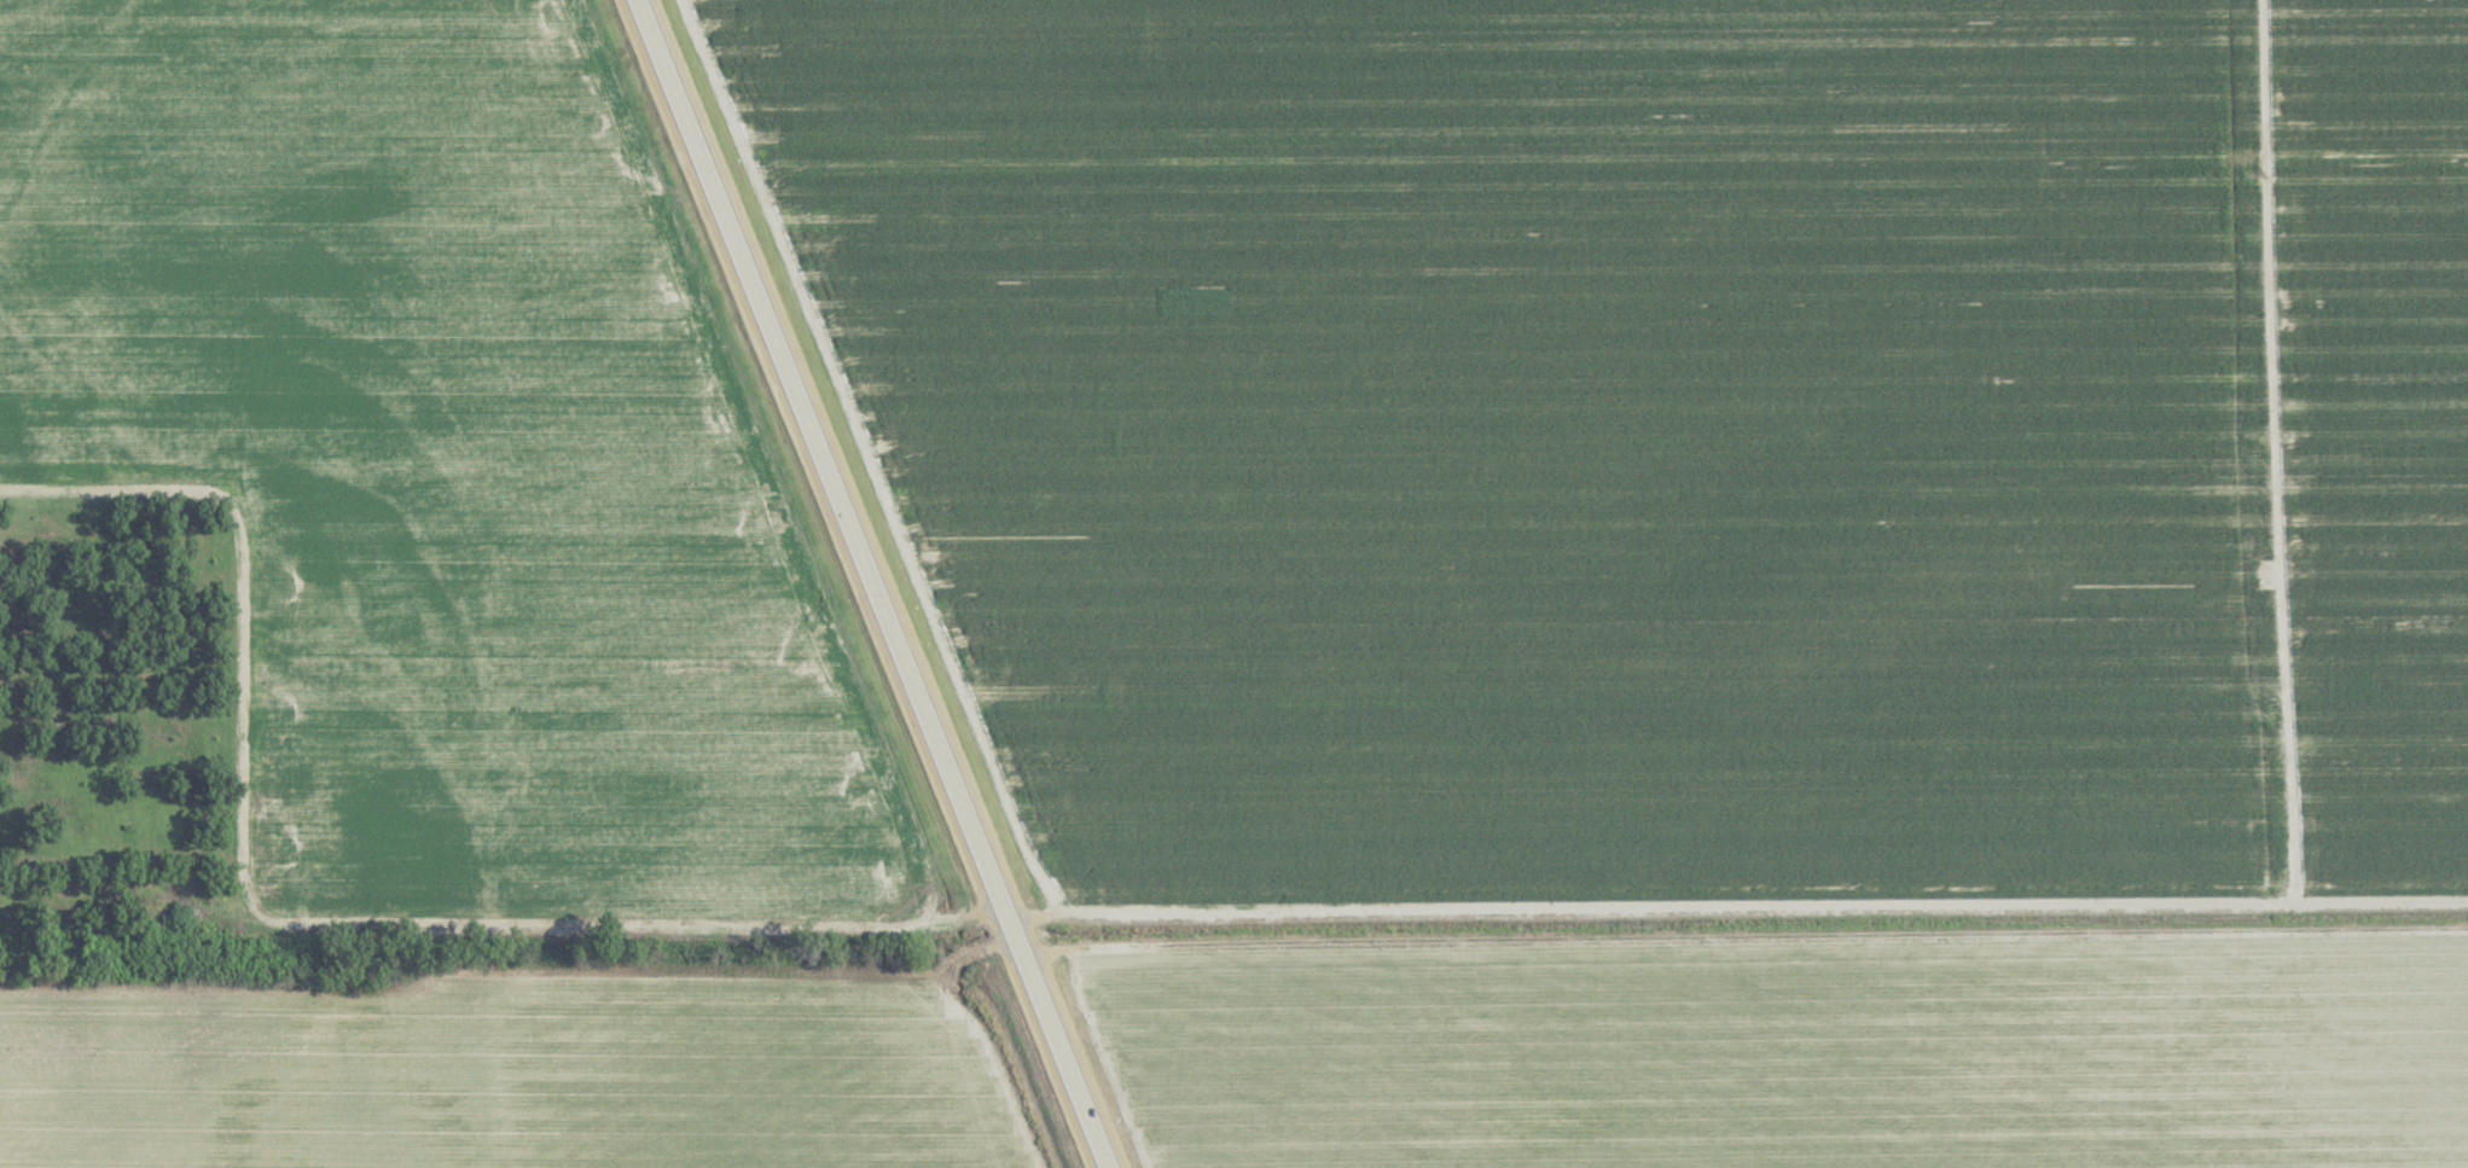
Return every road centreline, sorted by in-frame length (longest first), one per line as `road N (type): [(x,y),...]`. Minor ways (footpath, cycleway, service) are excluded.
road 1 (trunk): [(1106,1167),(634,0)]

